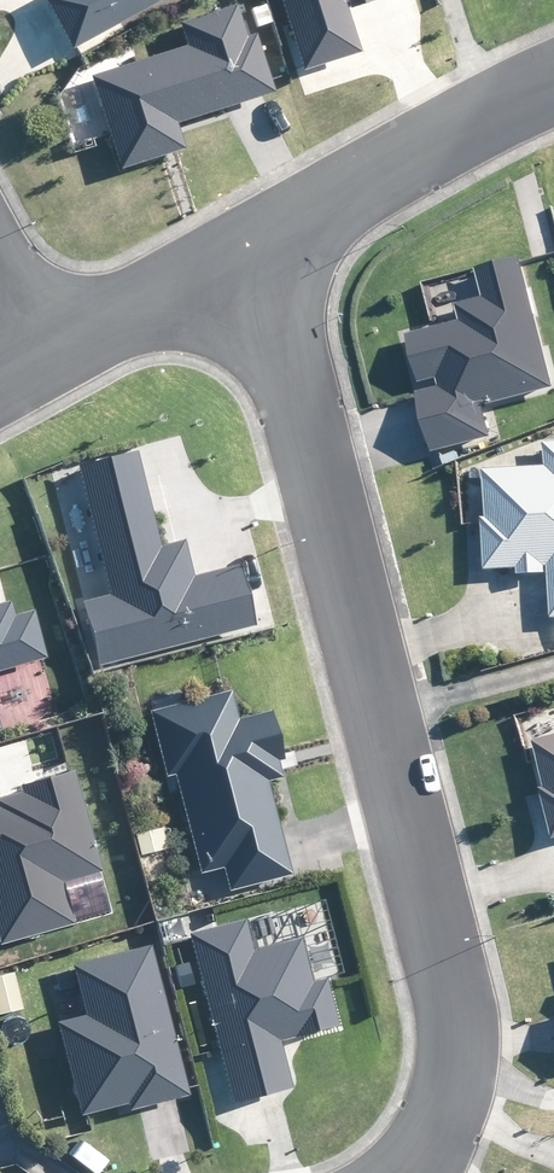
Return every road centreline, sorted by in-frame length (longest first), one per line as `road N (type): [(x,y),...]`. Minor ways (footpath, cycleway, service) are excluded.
road 1 (residential): [(424,1172),(460,1073),(462,1014),(255,249)]
road 2 (residential): [(553,83),(411,154),(255,249)]
road 3 (residential): [(255,249),(52,354)]
road 4 (residential): [(0,239),(52,354)]

